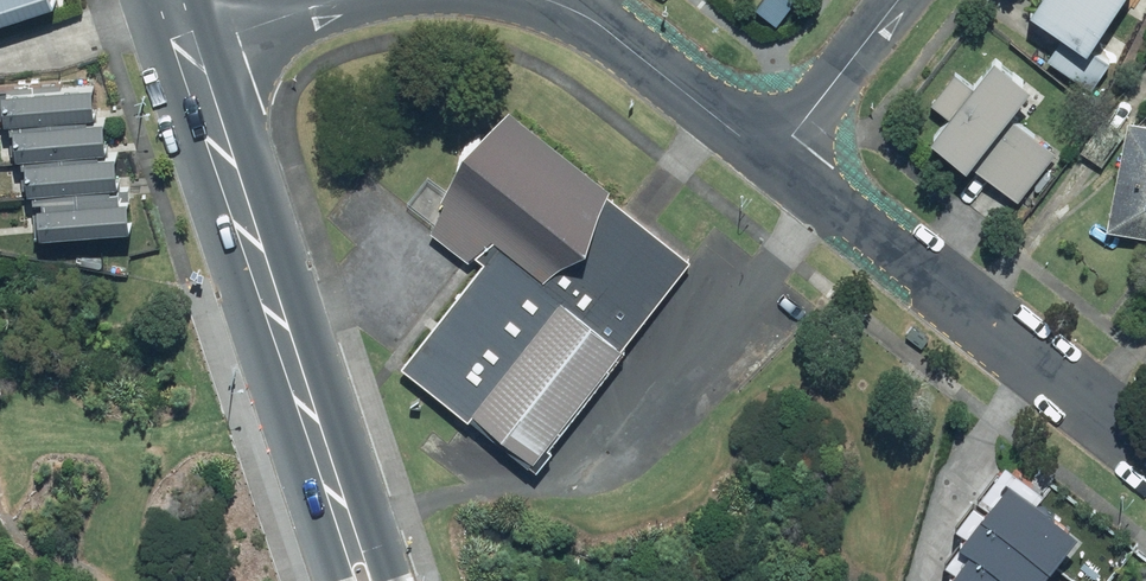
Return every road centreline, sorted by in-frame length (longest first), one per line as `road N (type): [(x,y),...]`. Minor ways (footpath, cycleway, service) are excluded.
road 1 (primary): [(188,50),(376,580)]
road 2 (residential): [(772,159),(1145,452)]
road 3 (residential): [(545,0),(580,14),(772,159)]
road 4 (residential): [(897,0),(772,159)]
road 5 (residential): [(188,50),(334,0)]

